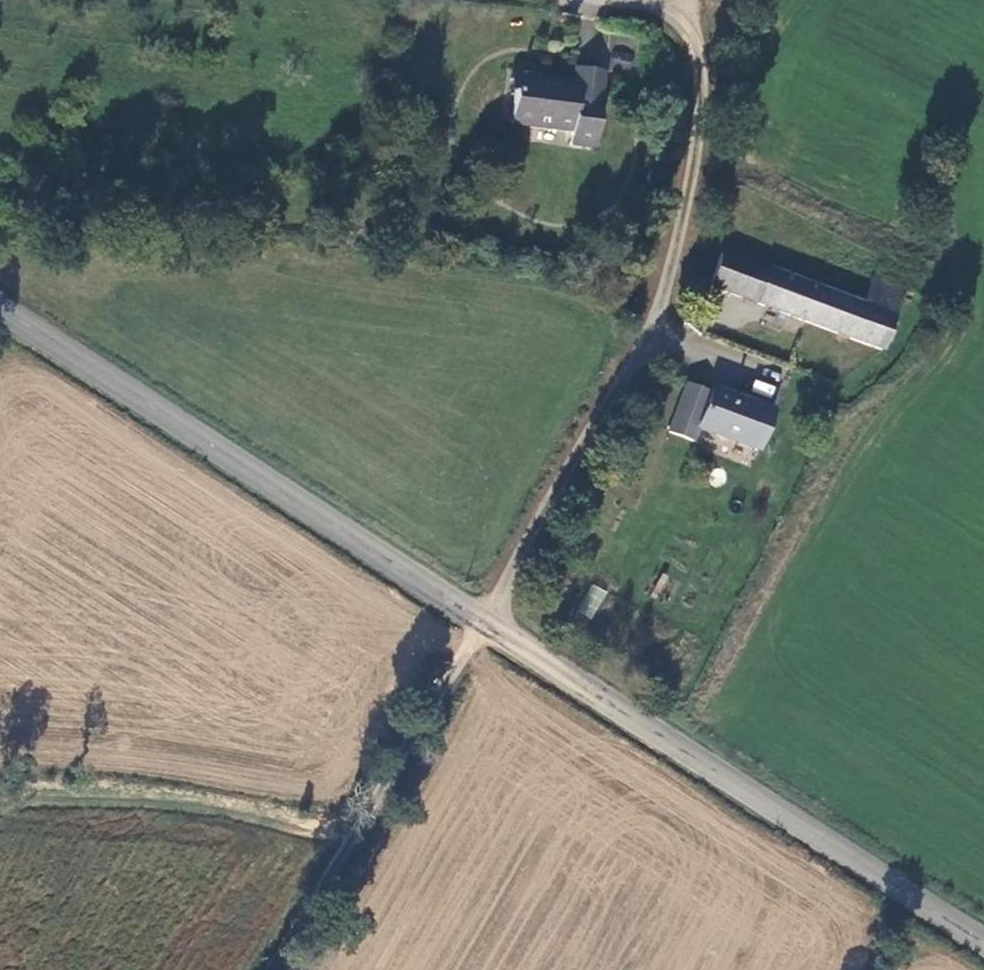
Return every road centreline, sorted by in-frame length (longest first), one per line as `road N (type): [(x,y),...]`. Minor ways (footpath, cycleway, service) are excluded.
road 1 (unclassified): [(676,11),(698,44),(702,104),(661,297),(636,359),(482,620)]
road 2 (secondary): [(983,943),(482,620)]
road 3 (secondary): [(482,620),(0,308)]
road 4 (track): [(482,620),(272,969)]

